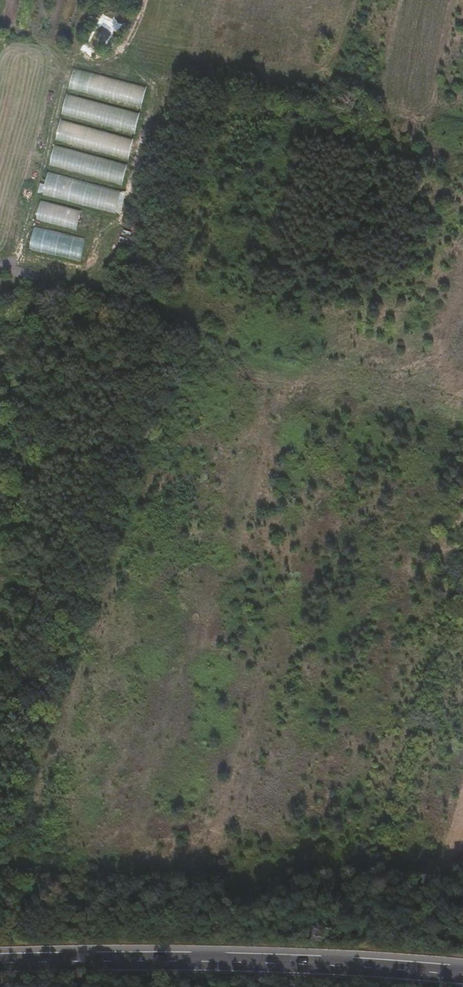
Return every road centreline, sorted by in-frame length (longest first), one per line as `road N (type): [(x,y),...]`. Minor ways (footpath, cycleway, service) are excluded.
road 1 (trunk): [(462,974),(226,961),(0,962)]

